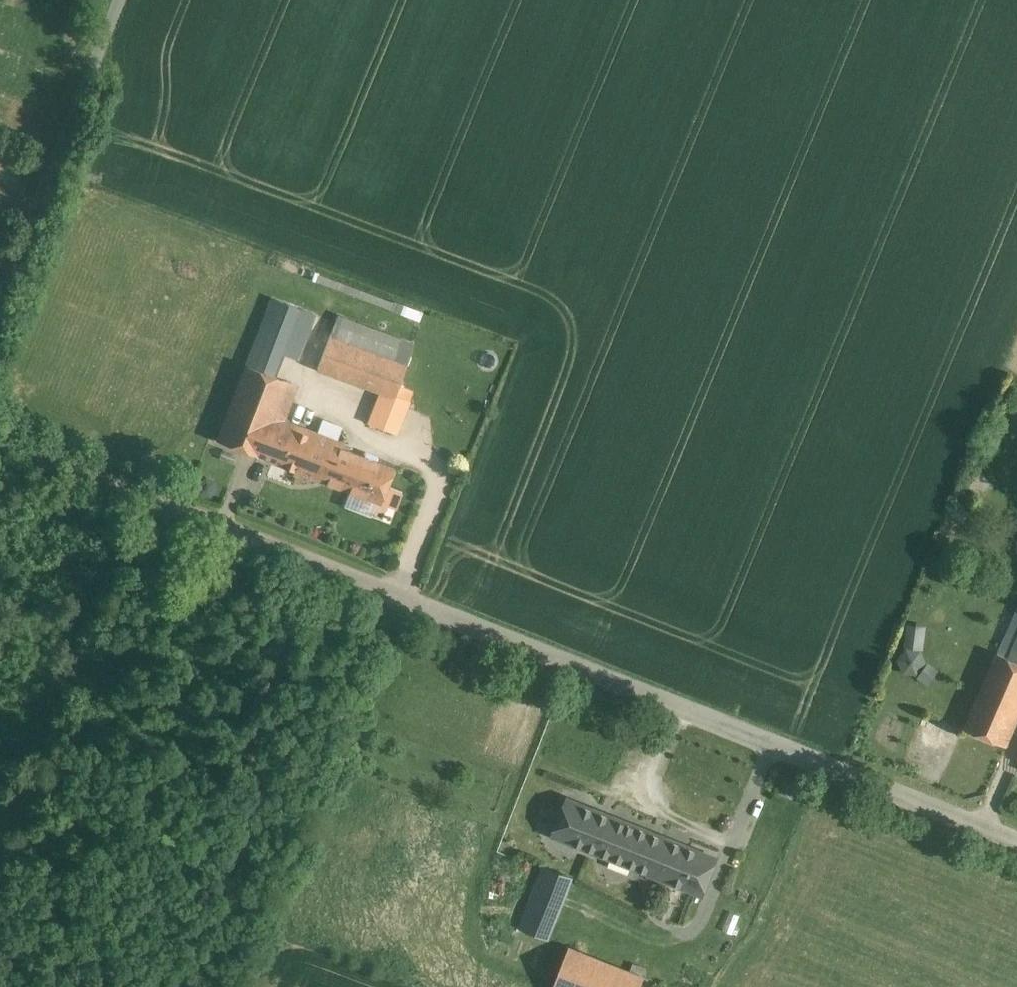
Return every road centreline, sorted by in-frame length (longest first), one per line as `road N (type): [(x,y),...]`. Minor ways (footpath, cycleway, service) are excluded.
road 1 (unclassified): [(1016,845),(568,667),(406,591),(206,522),(0,436)]
road 2 (unclassified): [(122,0),(0,313)]

